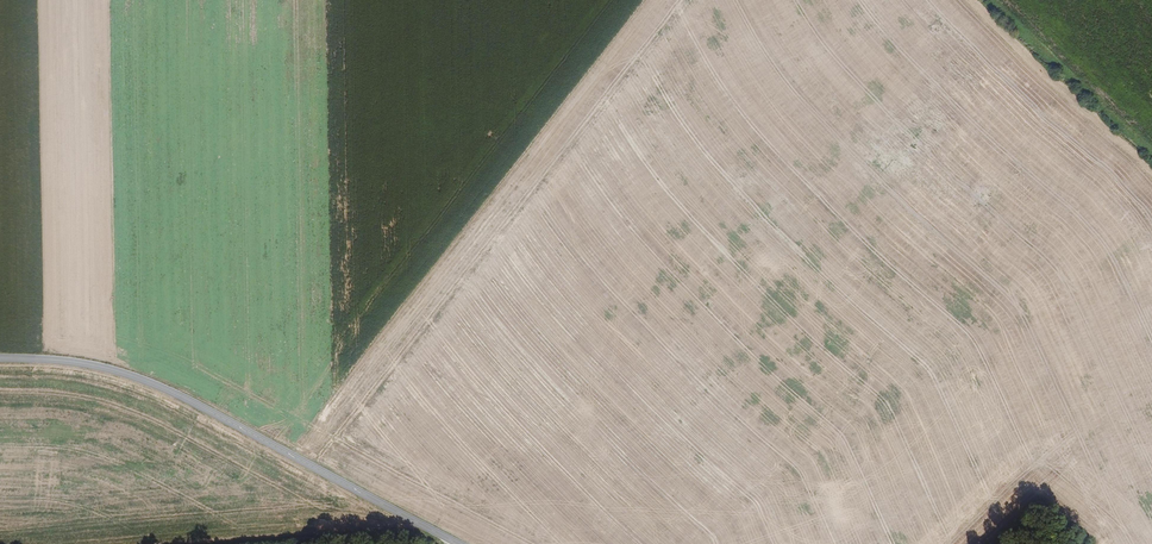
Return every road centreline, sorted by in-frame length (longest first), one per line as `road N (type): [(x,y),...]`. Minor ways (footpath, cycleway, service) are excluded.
road 1 (tertiary): [(457,543),(137,377),(64,360),(0,358)]

